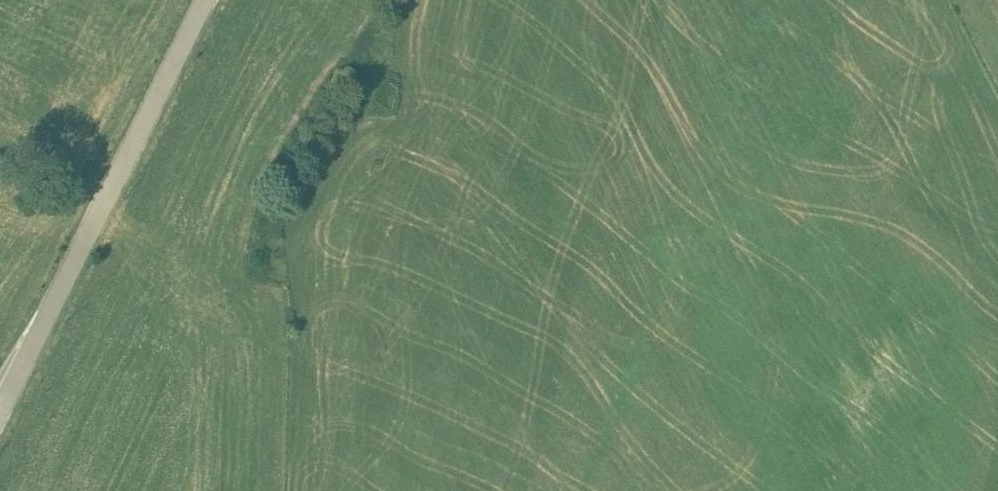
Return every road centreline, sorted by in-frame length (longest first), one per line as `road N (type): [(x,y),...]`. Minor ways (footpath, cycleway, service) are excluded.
road 1 (unclassified): [(208,0),(0,403)]

